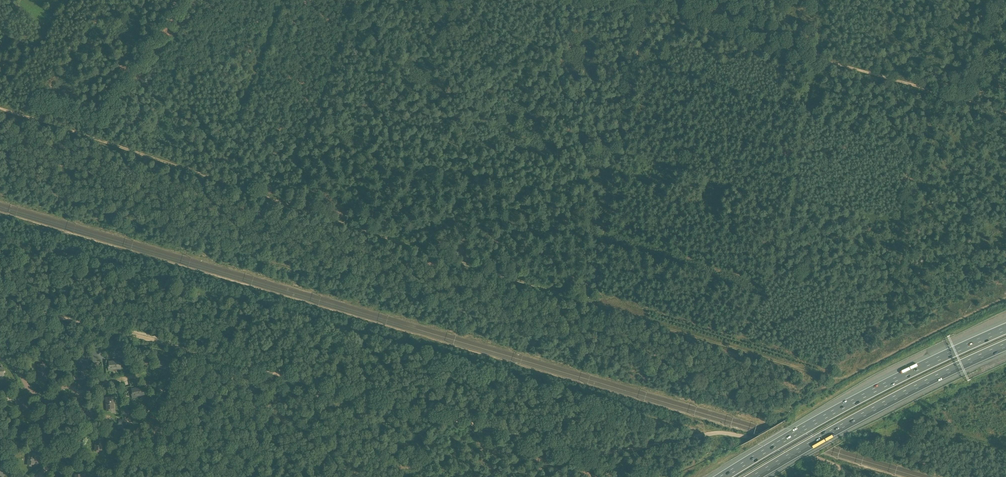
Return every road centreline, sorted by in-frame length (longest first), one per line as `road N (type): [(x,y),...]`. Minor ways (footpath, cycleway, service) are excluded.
road 1 (track): [(0,108),(622,314),(829,377),(849,376)]
road 2 (track): [(0,236),(704,435)]
road 3 (track): [(597,453),(0,302)]
road 4 (track): [(621,0),(1005,112)]
road 5 (motorway): [(1005,327),(903,375),(722,476)]
road 6 (track): [(588,303),(646,0)]
road 7 (track): [(935,92),(892,297),(849,376)]
road 8 (motorway): [(754,476),(1005,345)]
road 9 (track): [(854,476),(723,432),(597,453)]
road 10 (track): [(282,201),(357,0)]
road 11 (track): [(849,376),(1005,298)]
road 12 (track): [(326,476),(366,467),(472,476)]

